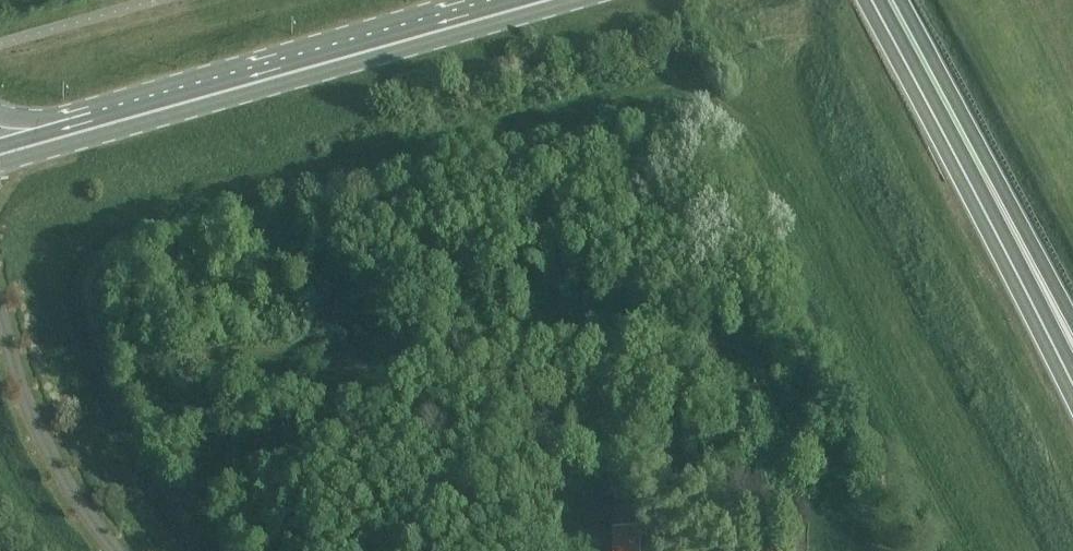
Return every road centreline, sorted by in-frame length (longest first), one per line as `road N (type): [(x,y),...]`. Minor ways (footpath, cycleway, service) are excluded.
road 1 (secondary): [(0,155),(552,0)]
road 2 (trunk): [(1072,355),(890,0)]

